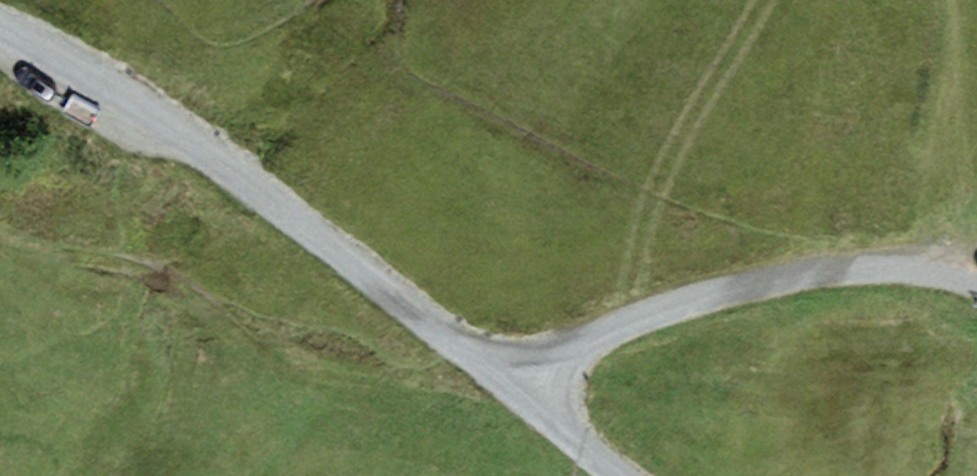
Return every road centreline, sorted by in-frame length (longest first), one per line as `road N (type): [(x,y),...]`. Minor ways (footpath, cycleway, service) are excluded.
road 1 (track): [(497,377),(367,398),(240,333),(0,251)]
road 2 (track): [(82,70),(152,101),(497,377)]
road 3 (track): [(904,255),(497,377)]
road 4 (track): [(497,377),(614,475)]

